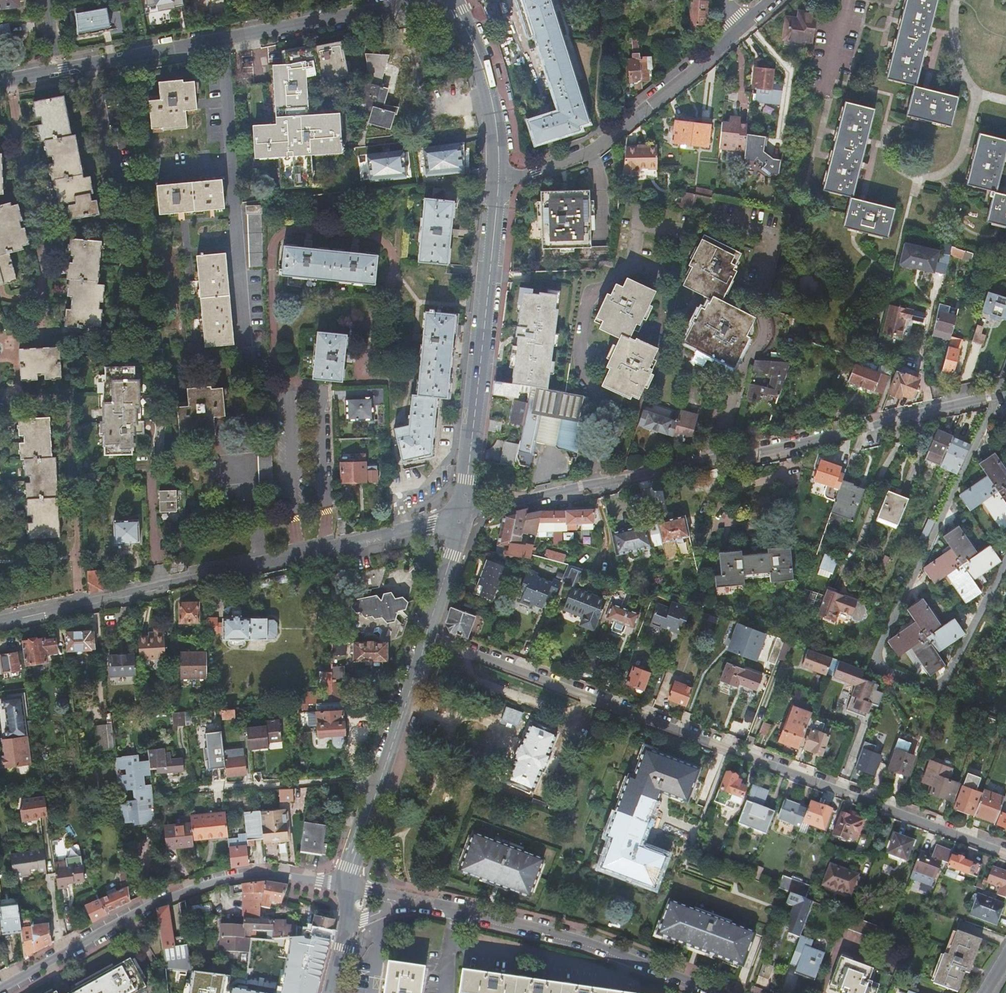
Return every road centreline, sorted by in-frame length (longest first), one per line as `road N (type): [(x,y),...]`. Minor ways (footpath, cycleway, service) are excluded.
road 1 (unclassified): [(1005,854),(428,633)]
road 2 (unclassified): [(460,517),(1005,396)]
road 3 (unclassified): [(0,619),(460,517)]
road 4 (unclassified): [(347,886),(259,874),(193,889),(131,910),(0,984)]
road 5 (unclassified): [(52,77),(335,22),(404,0)]
road 6 (tertiary): [(460,517),(499,185)]
road 7 (unclassified): [(719,992),(580,941),(414,901)]
road 8 (residential): [(499,185),(606,137),(736,30)]
road 9 (tertiary): [(347,886),(428,633)]
road 10 (tertiary): [(499,185),(497,127),(481,63),(453,0)]
road 11 (tertiary): [(428,633),(460,517)]

